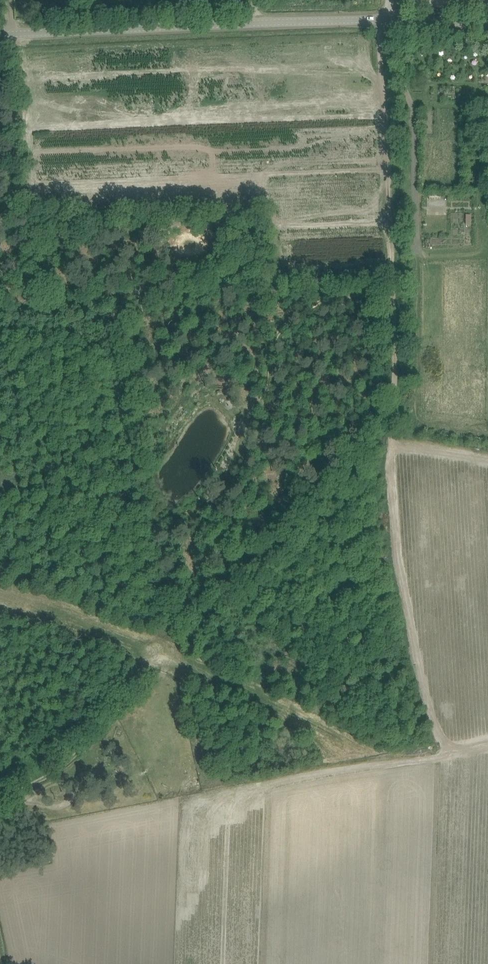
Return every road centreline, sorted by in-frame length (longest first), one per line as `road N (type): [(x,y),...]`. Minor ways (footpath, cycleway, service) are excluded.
road 1 (unclassified): [(0,35),(388,20)]

